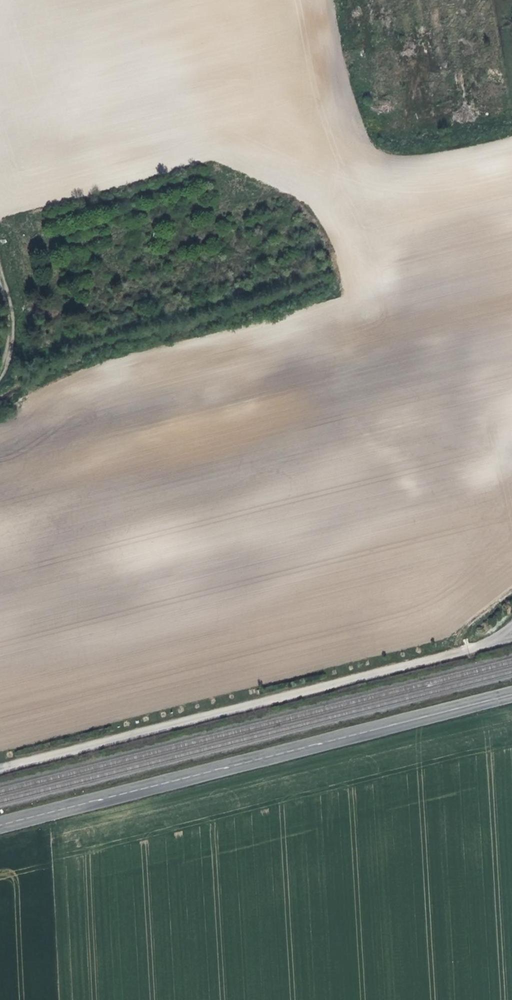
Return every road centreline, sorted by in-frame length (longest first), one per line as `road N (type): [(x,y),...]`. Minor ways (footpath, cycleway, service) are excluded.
road 1 (track): [(511,635),(0,767)]
road 2 (unclassified): [(511,694),(0,825)]

